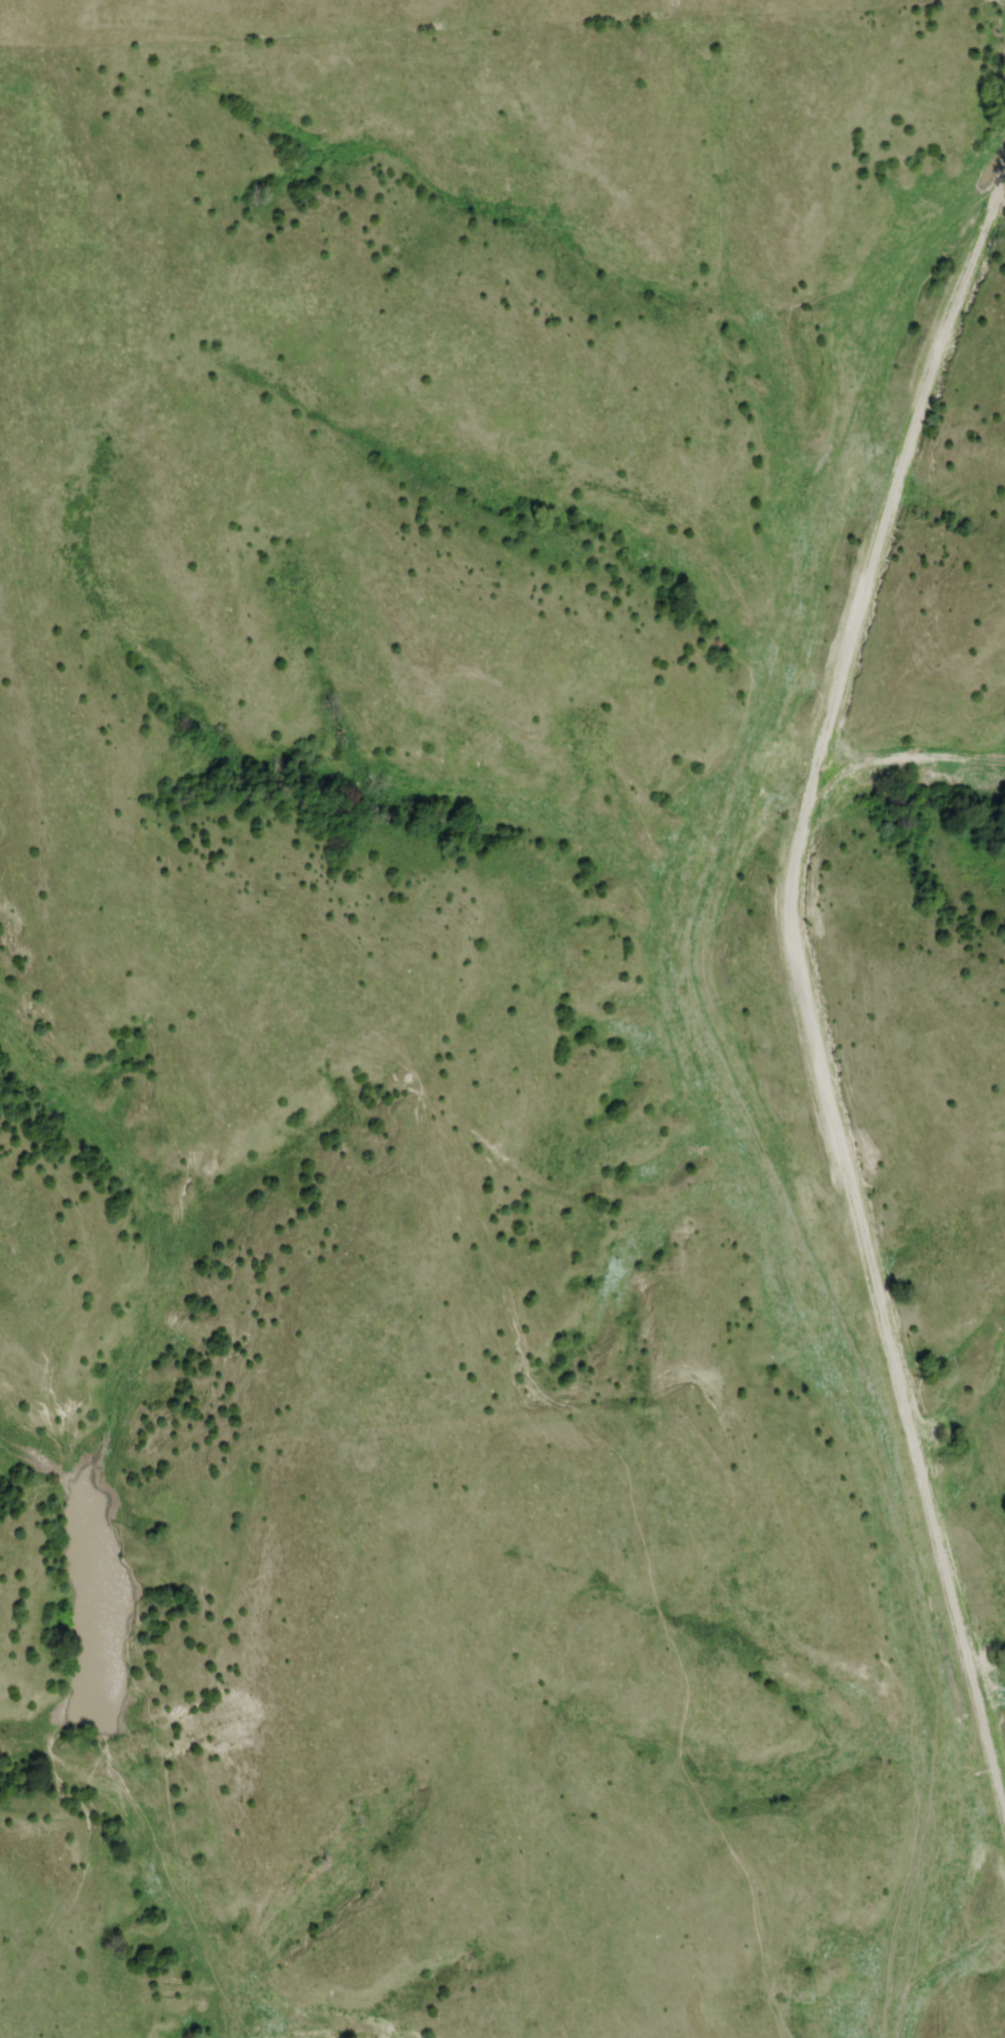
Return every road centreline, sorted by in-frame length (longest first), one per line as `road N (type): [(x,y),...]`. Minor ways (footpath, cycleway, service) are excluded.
road 1 (residential): [(1004,171),(963,270),(887,503),(795,834),(787,909),(1004,1820)]

